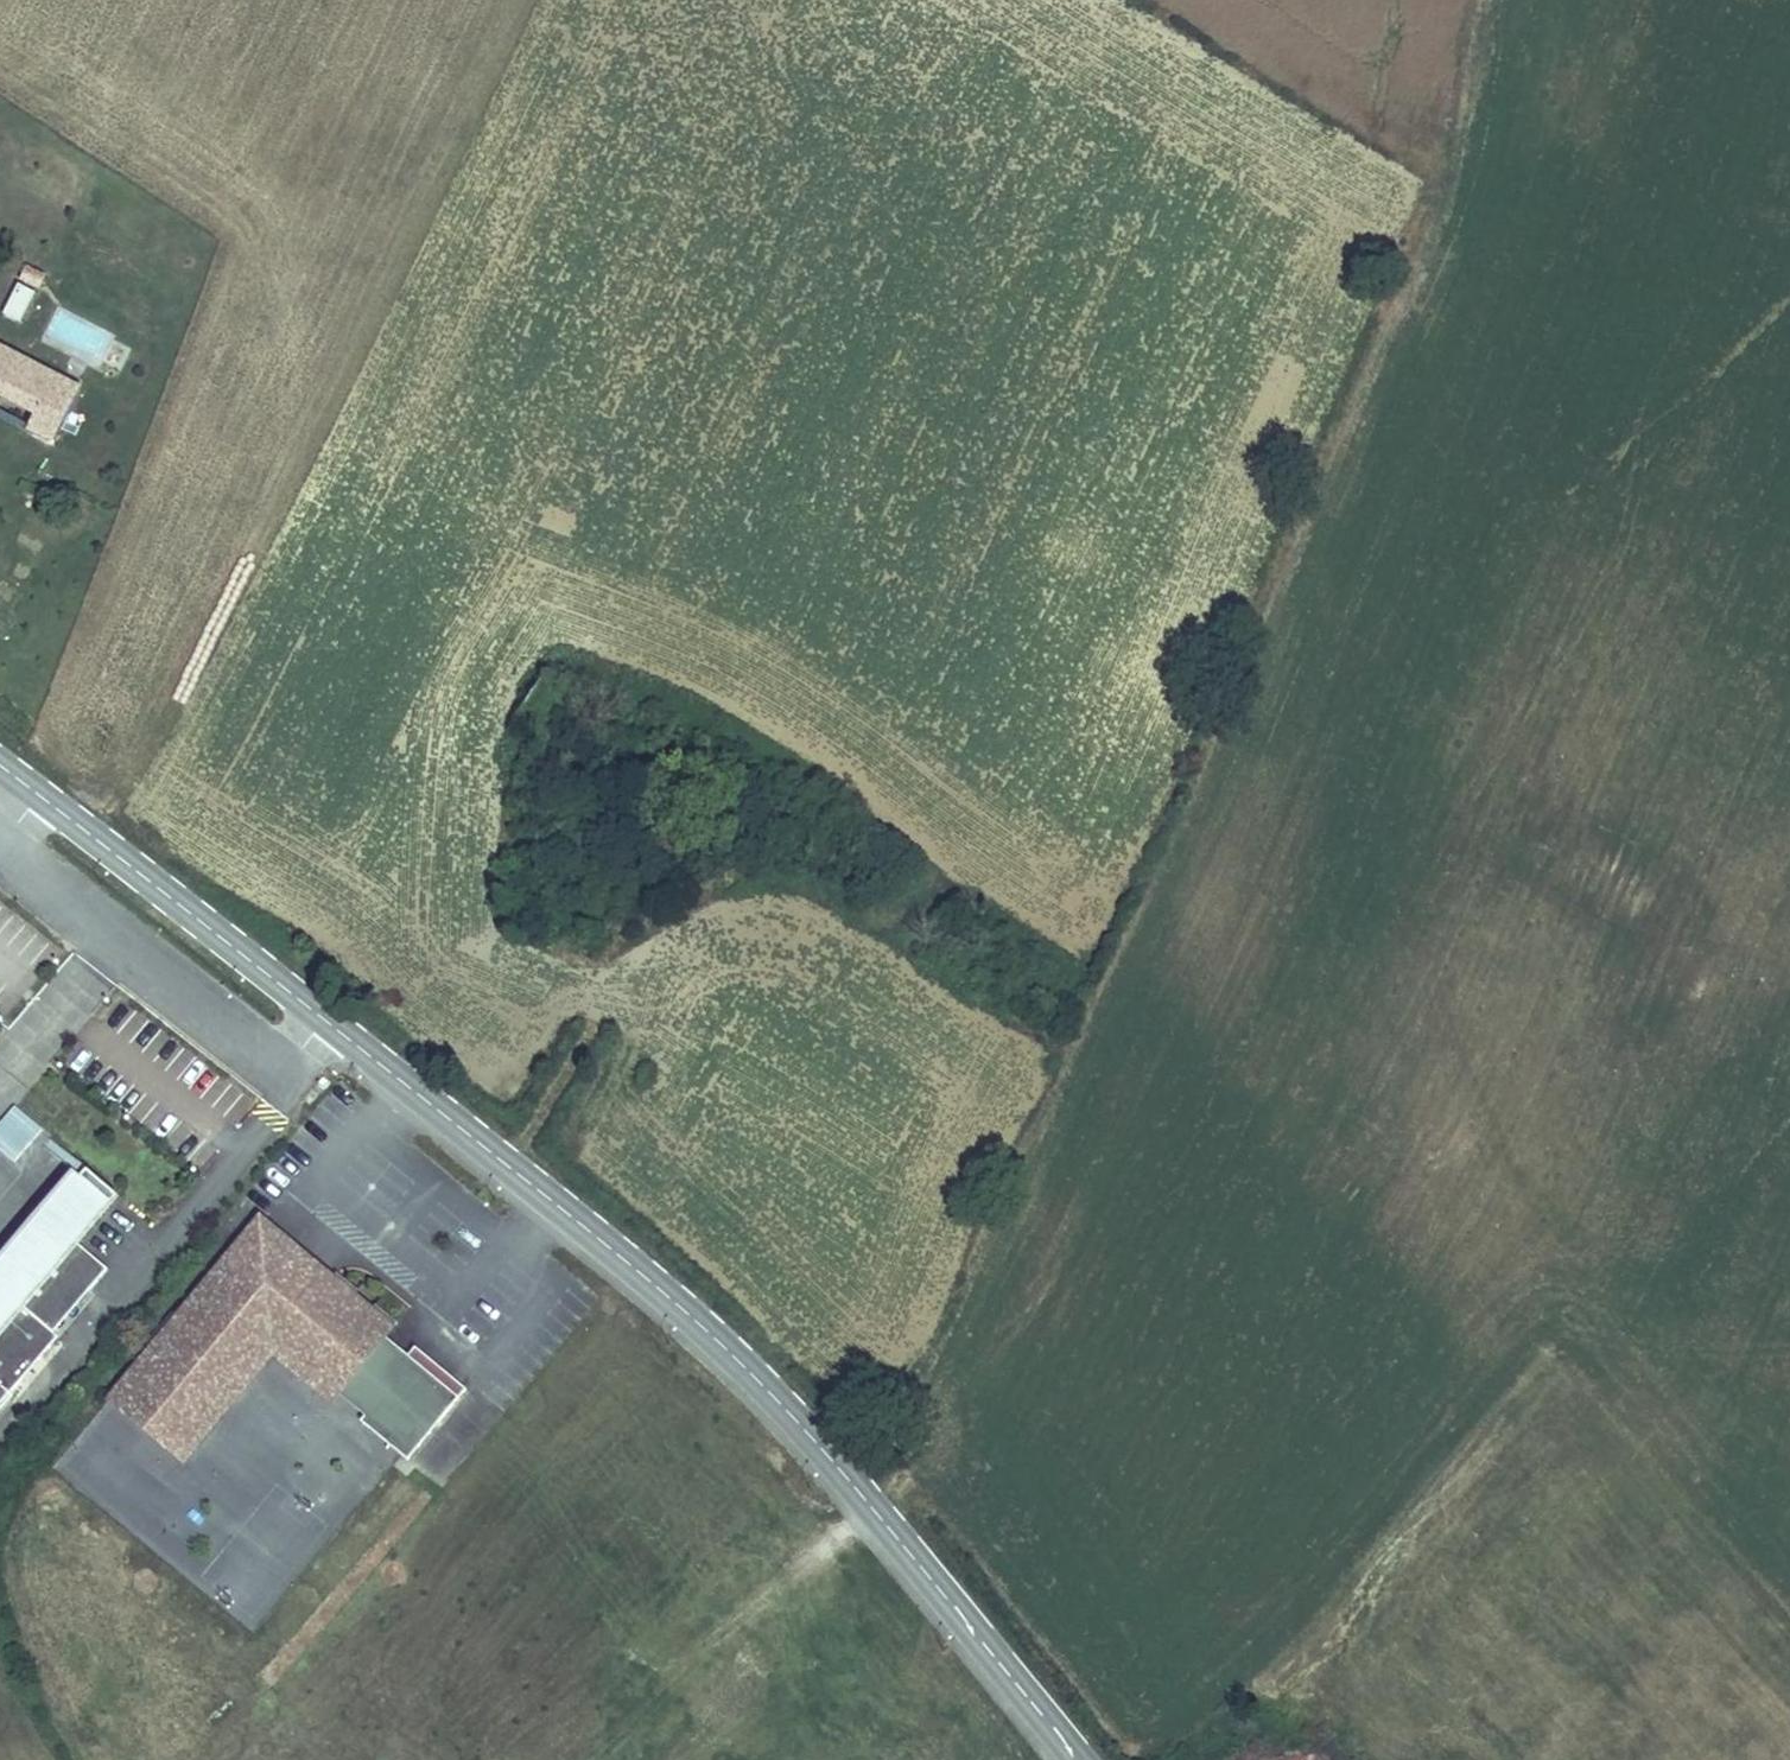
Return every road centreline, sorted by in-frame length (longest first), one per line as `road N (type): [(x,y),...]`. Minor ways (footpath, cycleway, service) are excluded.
road 1 (tertiary): [(1079,1759),(851,1481),(737,1358),(403,1082),(0,766)]

